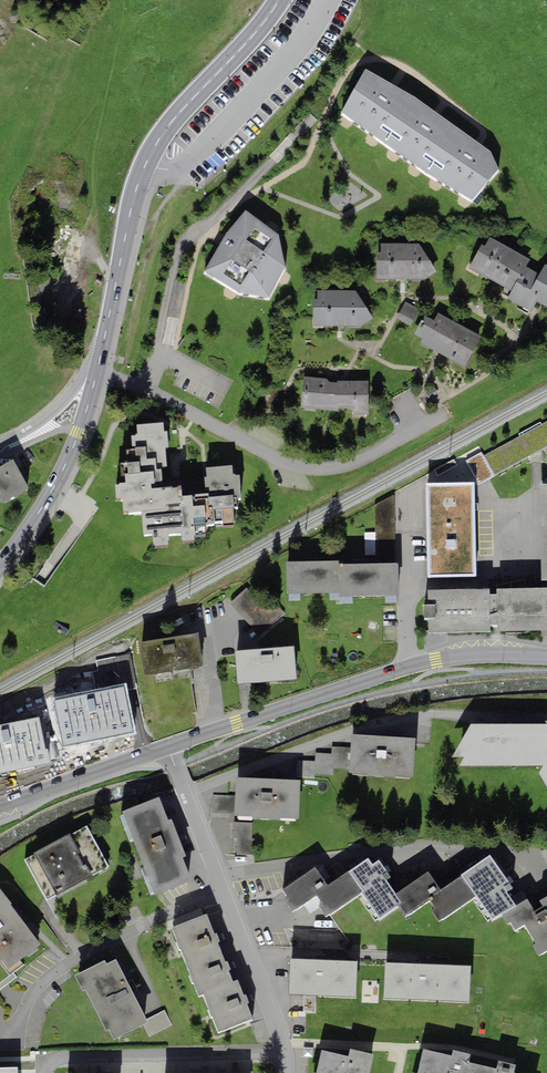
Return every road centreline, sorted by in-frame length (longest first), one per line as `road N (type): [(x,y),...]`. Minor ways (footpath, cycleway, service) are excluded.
road 1 (primary): [(102,352),(146,163),(170,124),(279,0)]
road 2 (residential): [(95,379),(146,389),(279,461),(322,471),(375,458),(450,414)]
road 3 (primary): [(546,656),(439,660),(171,746)]
road 4 (residential): [(189,797),(356,729),(546,710)]
road 5 (residential): [(216,875),(432,846),(525,856),(546,885)]
road 6 (residential): [(222,890),(78,942),(8,1040)]
road 7 (residential): [(282,1051),(57,1058),(47,1072)]
road 8 (primary): [(0,565),(63,469),(95,379)]
road 9 (primary): [(171,746),(0,806)]
road 10 (residential): [(282,1051),(222,890)]
road 11 (residential): [(102,352),(47,415),(0,443)]

